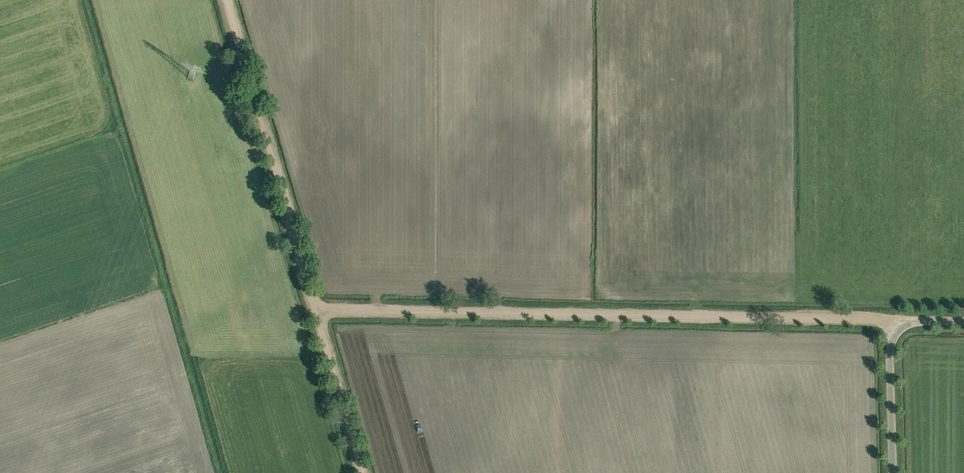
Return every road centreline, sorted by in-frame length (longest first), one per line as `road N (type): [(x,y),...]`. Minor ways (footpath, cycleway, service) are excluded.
road 1 (track): [(316,311),(876,320),(897,330)]
road 2 (track): [(316,311),(225,0)]
road 3 (track): [(363,472),(316,311)]
road 4 (unclassified): [(893,472),(890,349),(897,330)]

